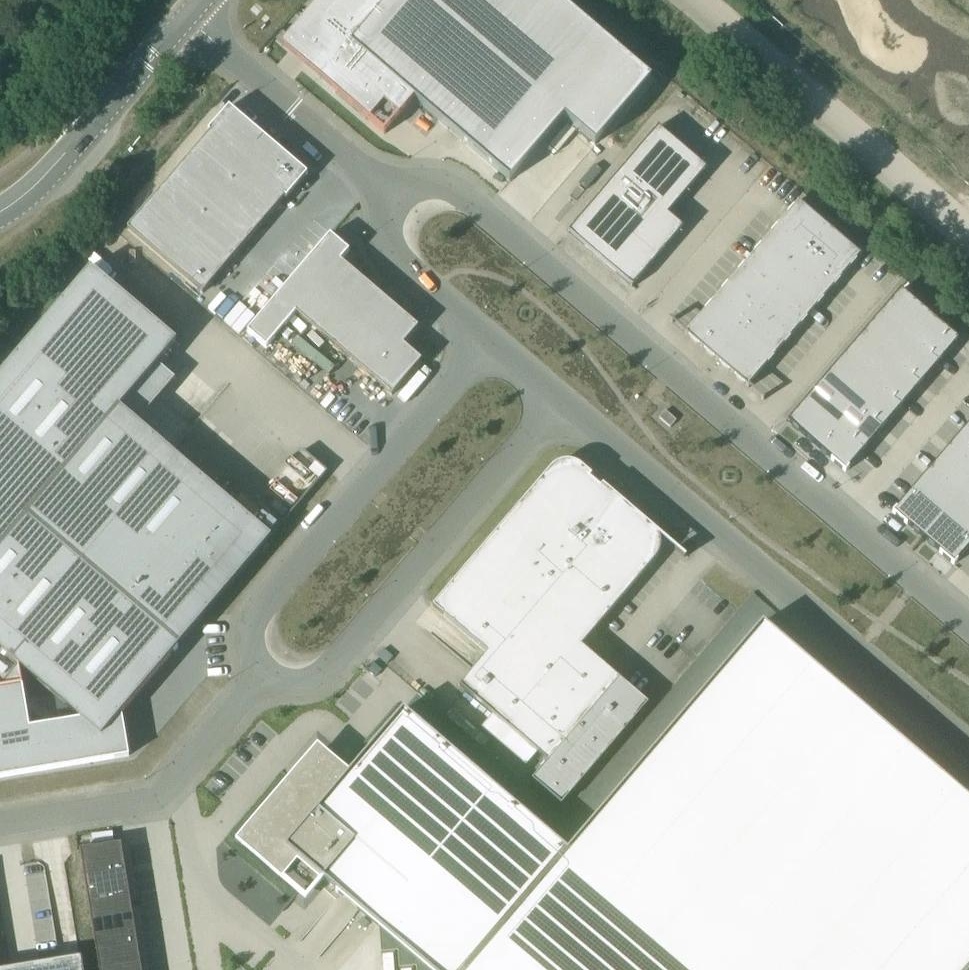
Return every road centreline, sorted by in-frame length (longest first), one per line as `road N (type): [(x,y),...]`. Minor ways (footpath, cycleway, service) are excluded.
road 1 (unclassified): [(968,630),(453,189),(390,188)]
road 2 (unclassified): [(558,396),(968,750)]
road 3 (unclassified): [(491,339),(255,622),(264,682)]
road 4 (unclassified): [(264,682),(316,680),(558,396)]
road 5 (unclassified): [(968,235),(695,0)]
road 6 (unclassified): [(0,821),(151,806),(264,682)]
road 7 (tertiary): [(0,213),(44,180),(186,19)]
road 8 (unclassified): [(186,19),(390,188)]
road 9 (unclassified): [(390,188),(392,254),(491,339)]

